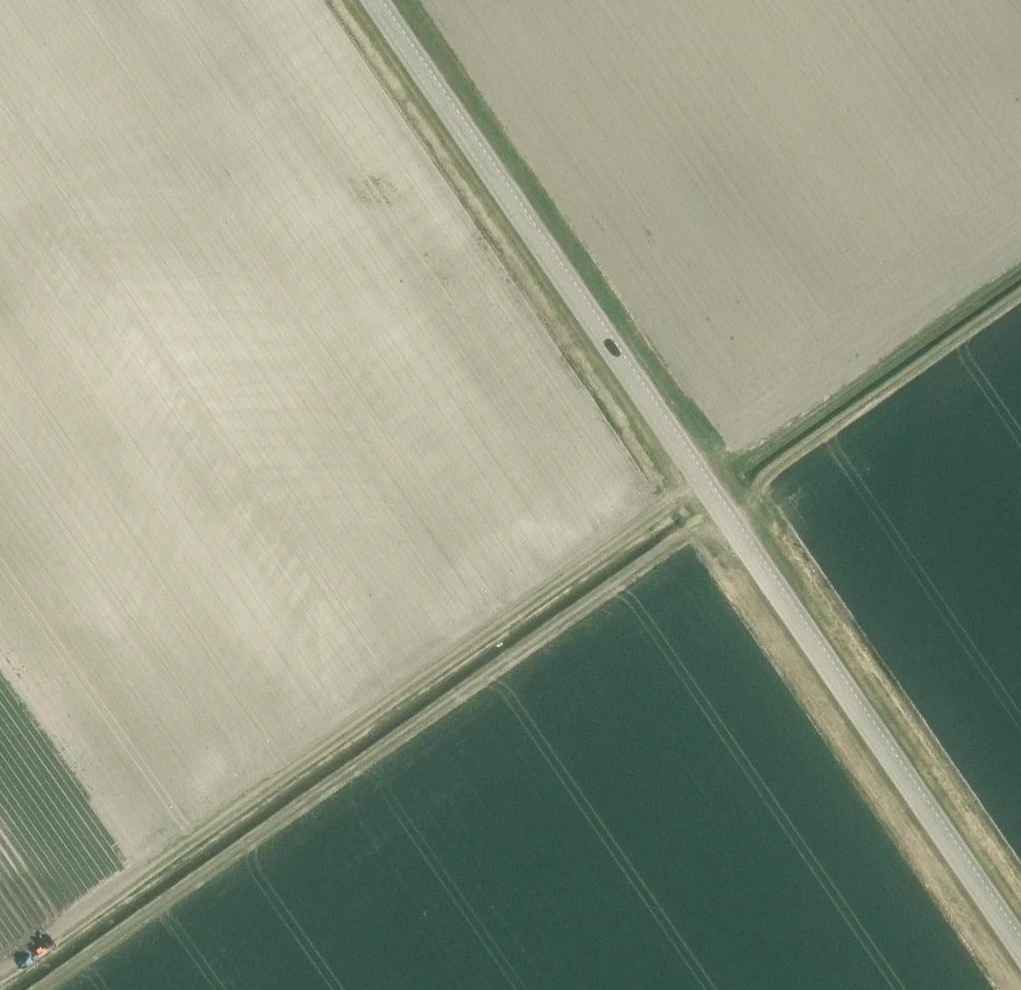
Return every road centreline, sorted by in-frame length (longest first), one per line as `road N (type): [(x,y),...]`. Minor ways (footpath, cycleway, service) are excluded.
road 1 (tertiary): [(1020,929),(392,0)]

